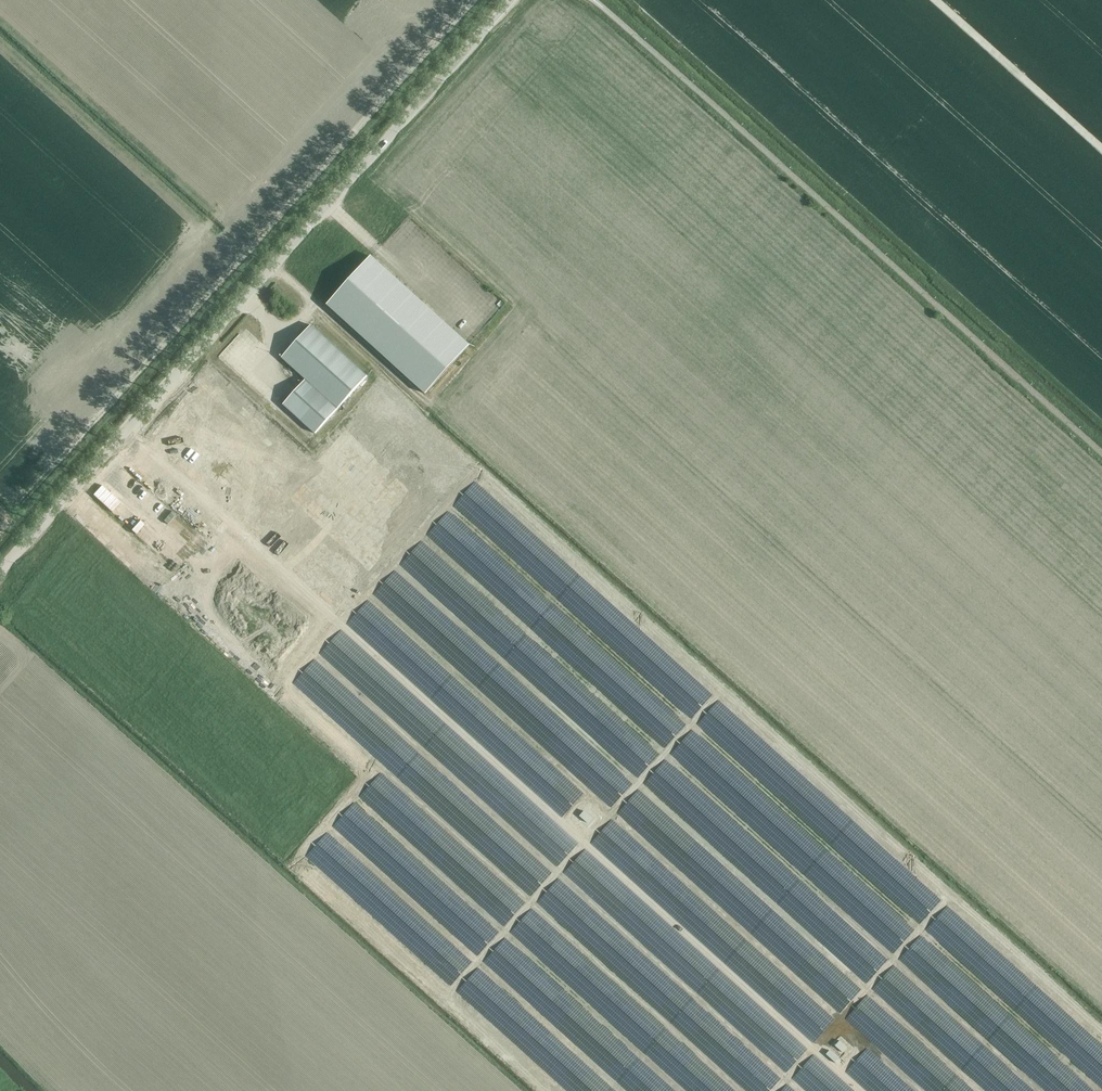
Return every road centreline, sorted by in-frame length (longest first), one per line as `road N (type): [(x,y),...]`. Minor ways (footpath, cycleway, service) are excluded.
road 1 (tertiary): [(0,569),(511,0)]
road 2 (track): [(1101,150),(934,0)]

